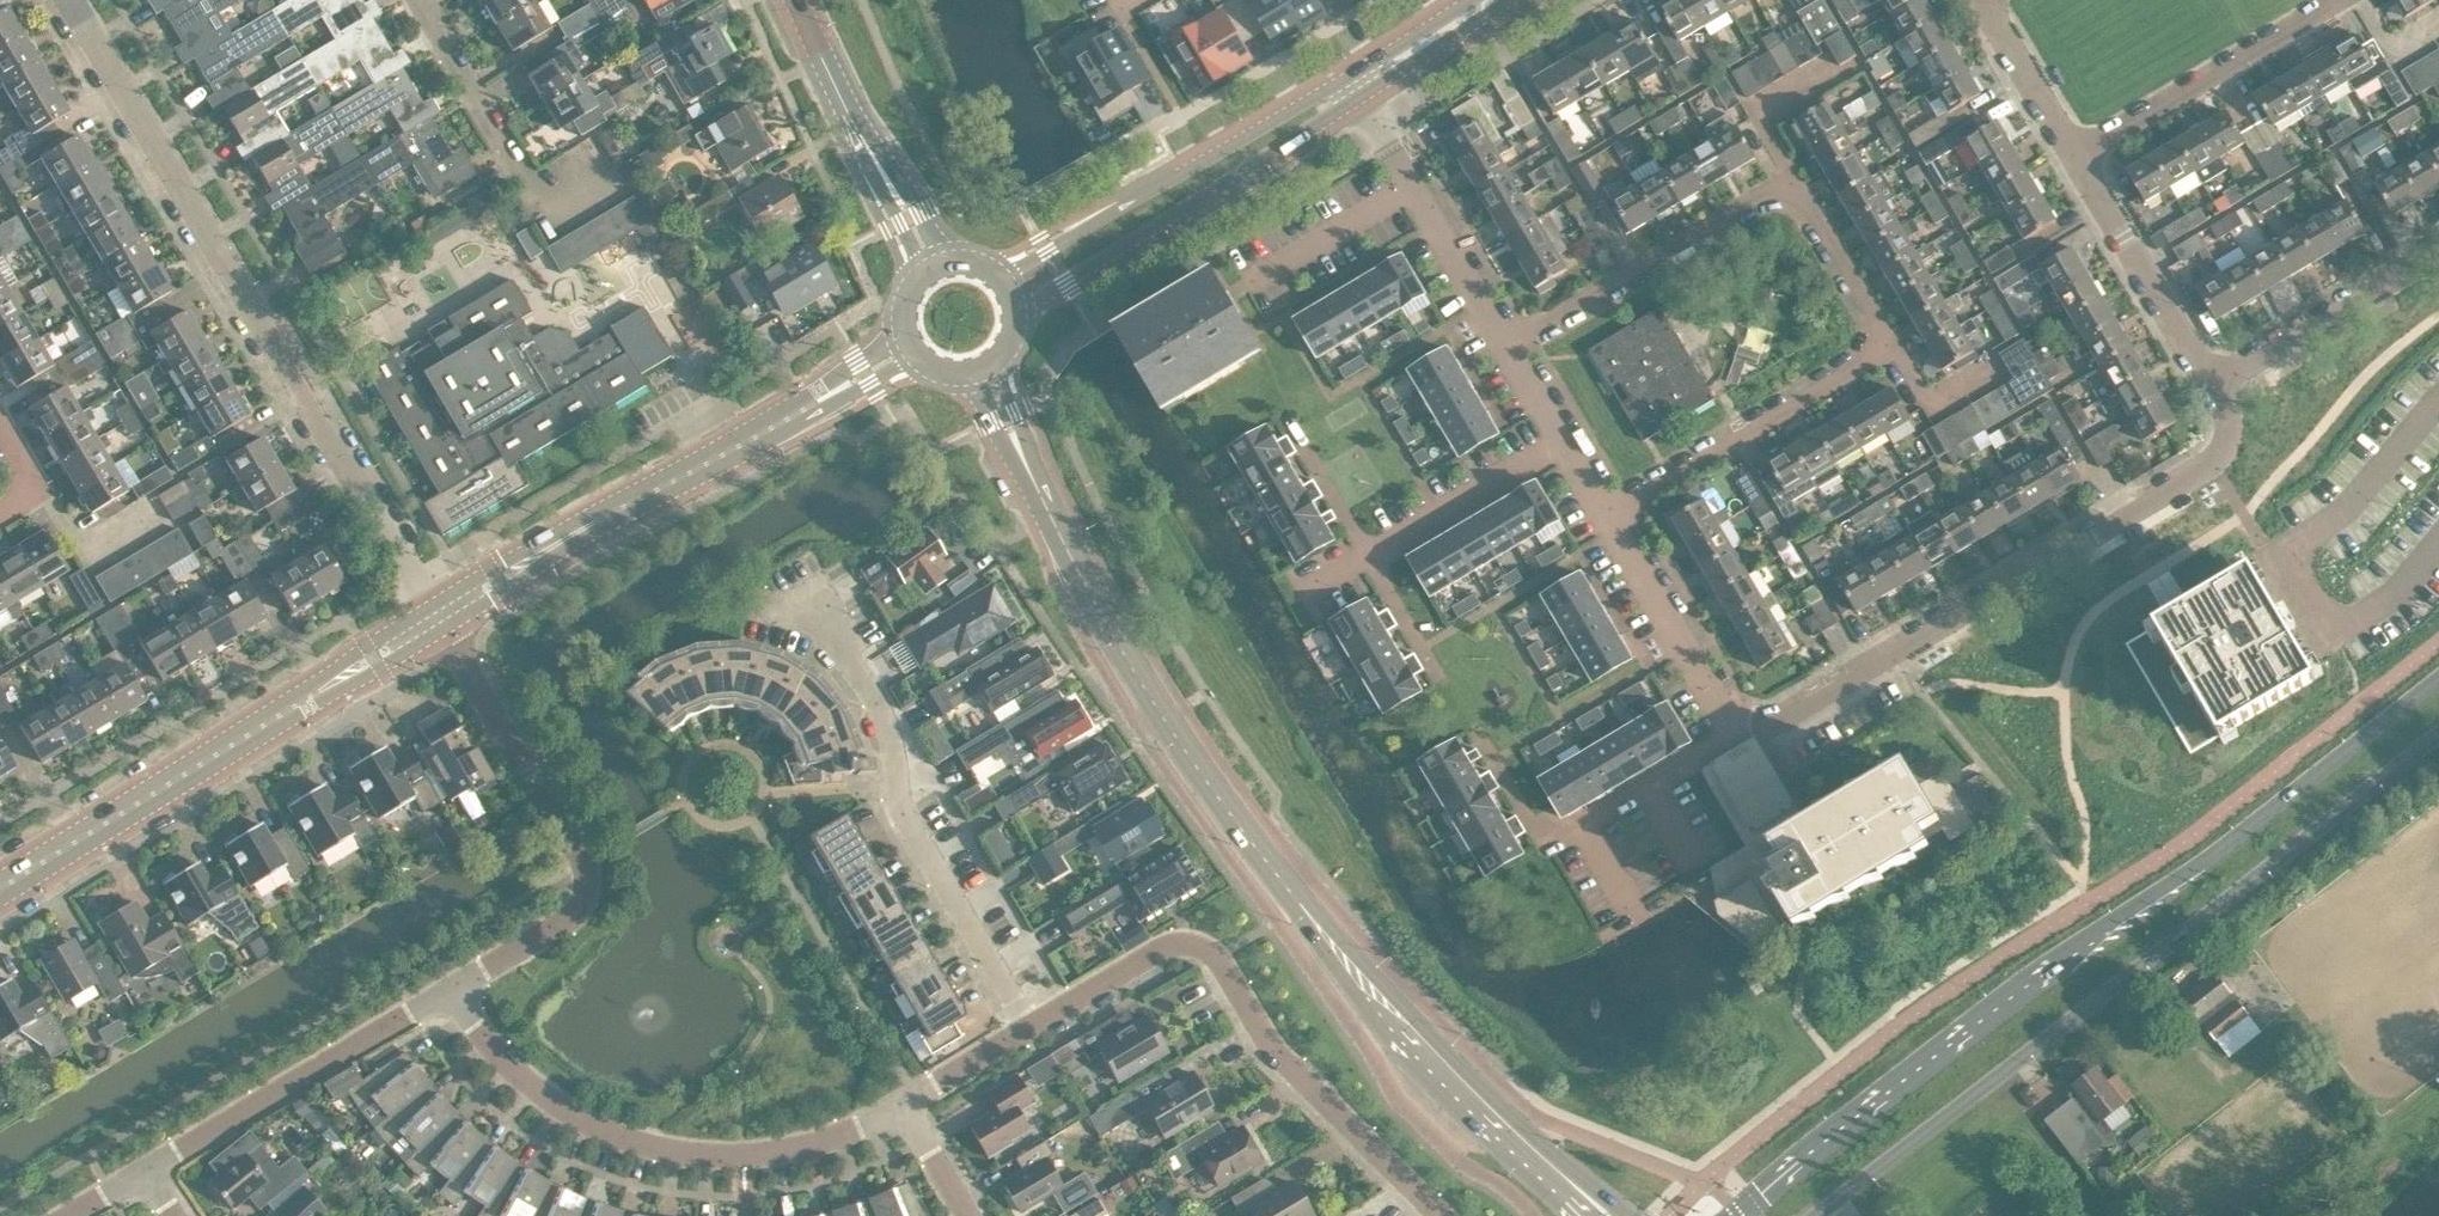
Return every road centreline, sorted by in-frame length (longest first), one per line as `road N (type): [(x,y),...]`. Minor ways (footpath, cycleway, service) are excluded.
road 1 (tertiary): [(1600,1215),(1377,1002),(1299,902),(1097,593),(983,365)]
road 2 (secondary): [(2438,675),(1962,1033),(1734,1215)]
road 3 (secondary): [(1813,1215),(2438,736)]
road 4 (residential): [(436,623),(76,0)]
road 5 (residential): [(1788,720),(2216,458),(2226,431),(2211,383)]
road 6 (residential): [(1027,1028),(1181,942),(1220,953),(1271,1039),(1443,1215)]
road 7 (tertiary): [(436,623),(911,344)]
road 8 (residential): [(455,986),(504,1056),(624,1141),(684,1152),(785,1152),(904,1104)]
road 9 (tertiary): [(0,889),(436,623)]
road 10 (residential): [(455,986),(580,909),(590,876),(436,623)]
road 11 (residential): [(1027,1028),(894,796),(889,728),(816,609)]
road 12 (tertiary): [(1013,312),(1366,97)]
road 13 (tertiary): [(1353,75),(994,274)]
road 14 (residential): [(141,1170),(455,986)]
road 15 (residential): [(616,174),(540,210),(417,0)]
road 16 (residential): [(1613,513),(1895,347)]
road 17 (residential): [(1515,346),(1790,180)]
road 18 (residential): [(2076,157),(2341,0)]
road 19 (residential): [(1306,591),(1569,438)]
road 20 (unclassified): [(931,268),(796,0)]
road 21 (residential): [(2211,383),(2438,249)]
road 22 (residential): [(2211,383),(2076,157)]
road 23 (residential): [(1753,724),(1730,710),(1613,513)]
road 24 (residential): [(1553,836),(1753,724)]
road 25 (residential): [(1895,347),(1790,180)]
road 26 (residential): [(1515,346),(1416,186)]
road 27 (residential): [(1254,278),(1416,186)]
road 28 (residential): [(2076,157),(1982,0)]
road 29 (tertiary): [(1366,97),(1497,0)]
road 30 (tertiary): [(1484,0),(1353,75)]
road 31 (residential): [(904,1104),(1027,1028)]
road 32 (residential): [(1790,180),(1756,123),(1823,83)]
road 33 (residential): [(970,1215),(904,1104)]
road 34 (residential): [(1978,379),(1932,405),(1895,347)]
road 35 (residential): [(2357,0),(2390,54),(2438,24)]

